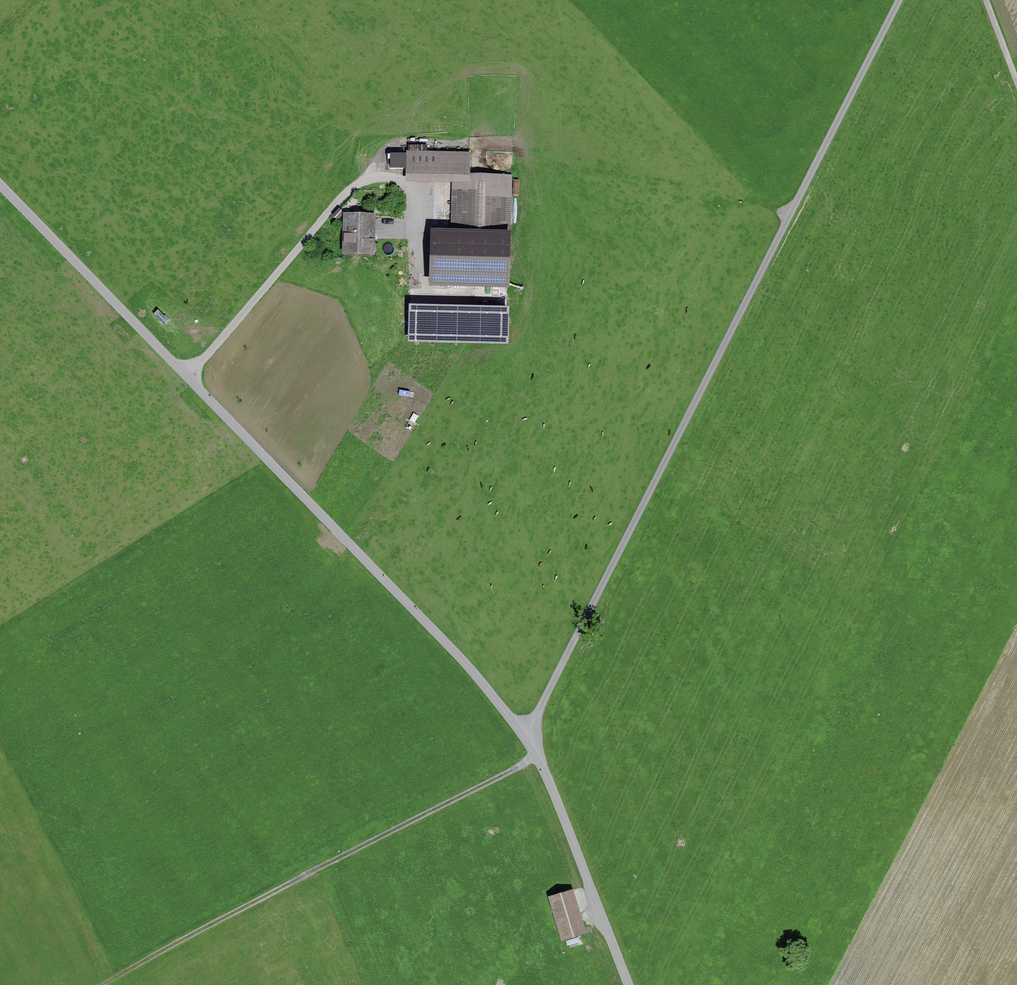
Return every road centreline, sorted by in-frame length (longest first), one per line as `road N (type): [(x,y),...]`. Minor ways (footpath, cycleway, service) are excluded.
road 1 (unclassified): [(0,183),(527,730),(629,984)]
road 2 (track): [(527,730),(900,0)]
road 3 (track): [(526,196),(519,290),(507,298),(424,297),(416,283),(420,196),(394,178),(357,184),(187,375)]
road 4 (track): [(105,984),(540,756)]

